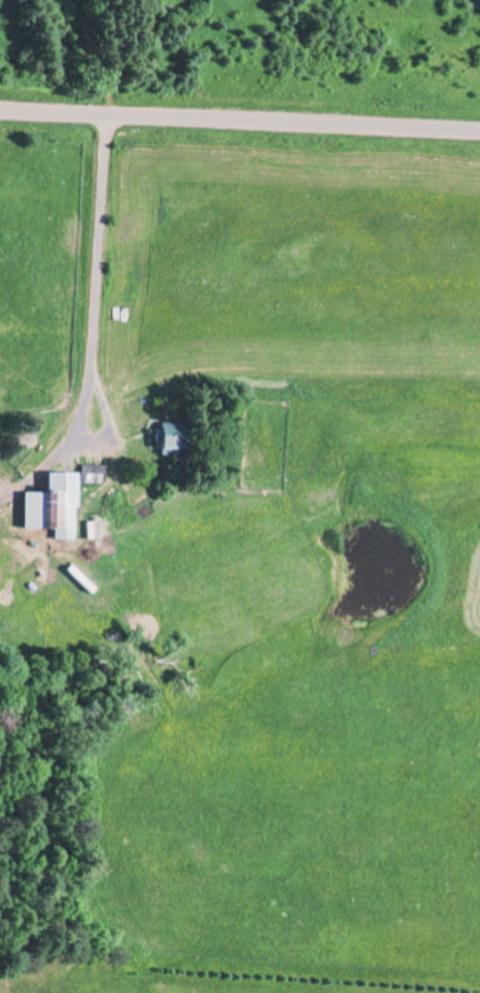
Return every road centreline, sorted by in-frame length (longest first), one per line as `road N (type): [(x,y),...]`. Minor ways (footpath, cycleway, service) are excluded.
road 1 (residential): [(0,110),(479,132)]

